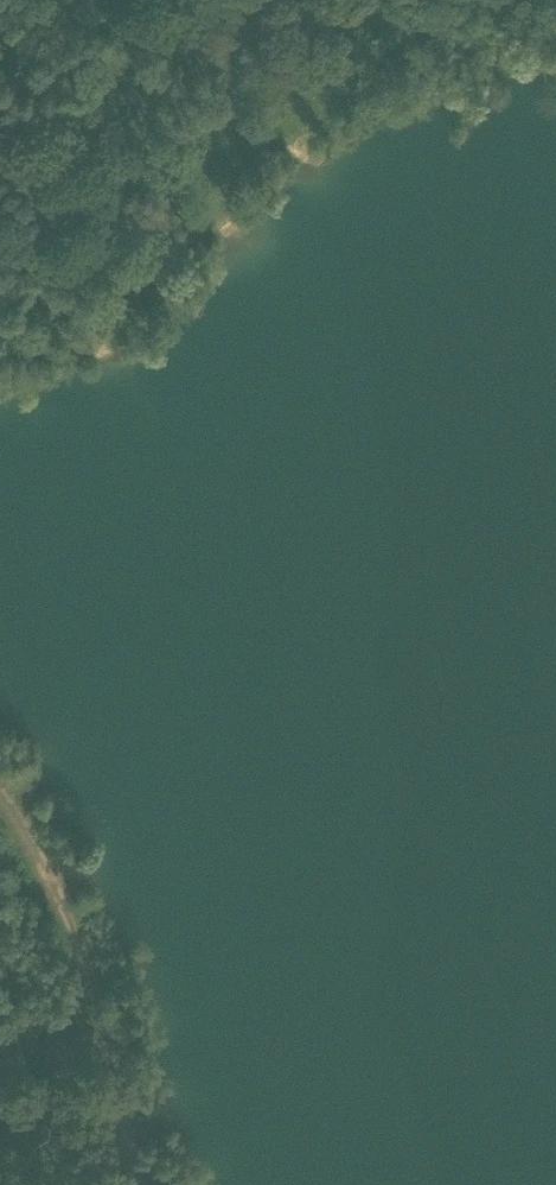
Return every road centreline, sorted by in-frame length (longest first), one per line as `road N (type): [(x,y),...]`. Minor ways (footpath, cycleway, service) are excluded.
road 1 (track): [(499,0),(308,108),(98,333),(49,354),(0,353)]
road 2 (track): [(0,806),(39,852),(79,944),(143,1184)]

